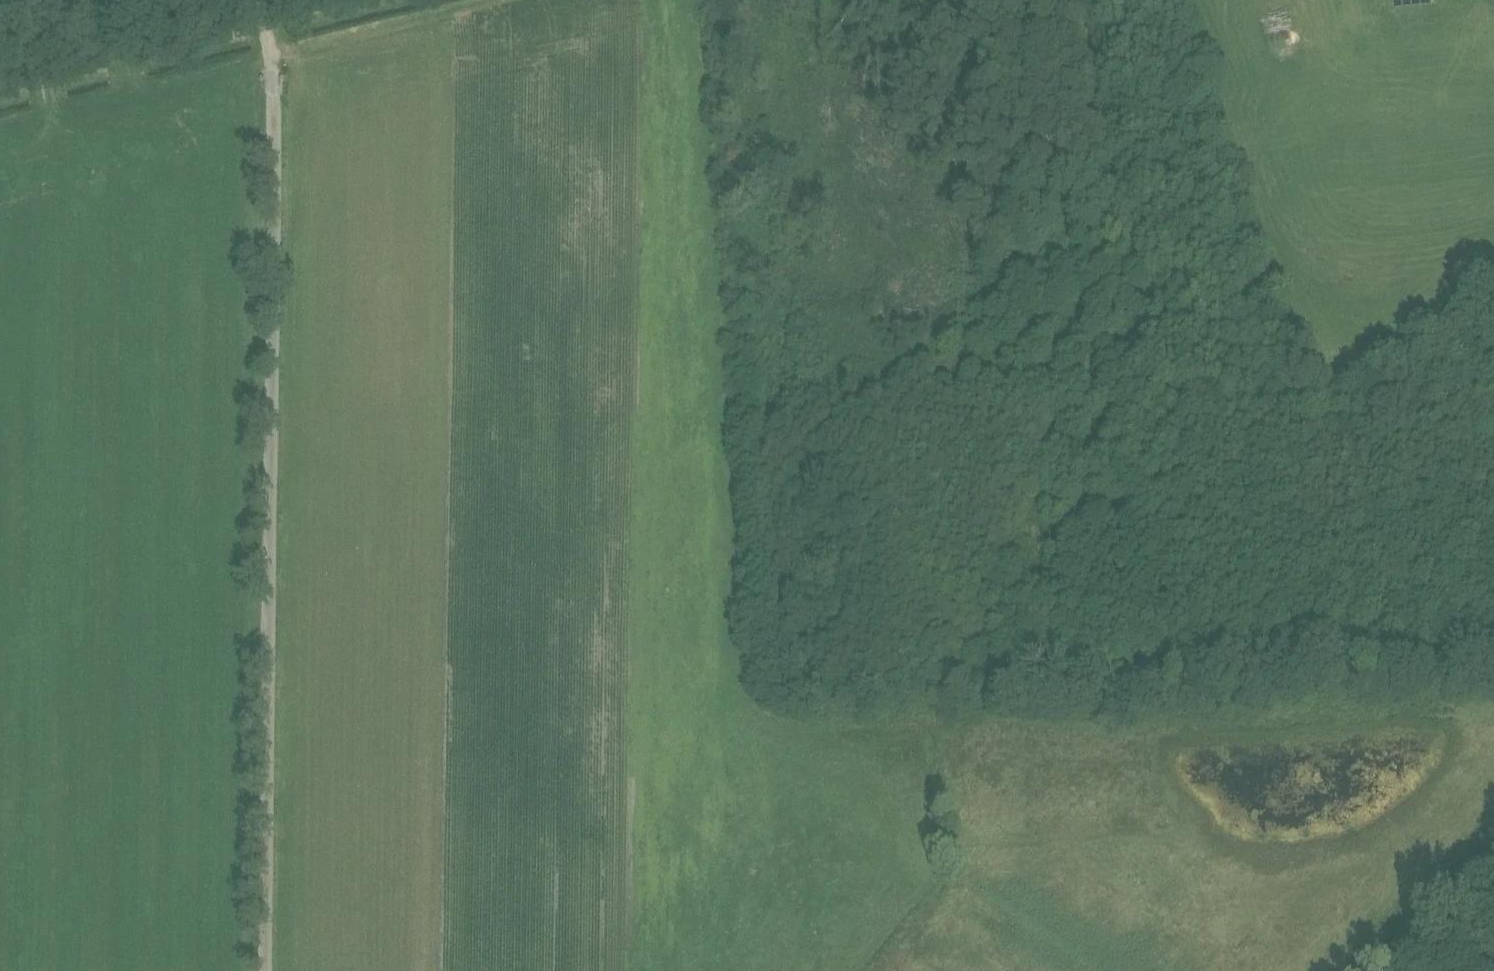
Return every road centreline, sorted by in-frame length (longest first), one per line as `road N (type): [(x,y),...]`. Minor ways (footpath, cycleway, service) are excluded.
road 1 (unclassified): [(0,35),(140,0)]

